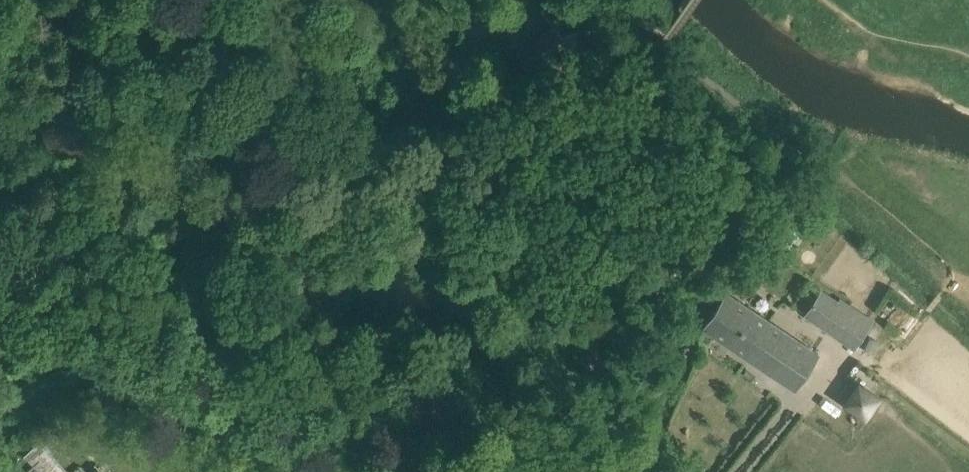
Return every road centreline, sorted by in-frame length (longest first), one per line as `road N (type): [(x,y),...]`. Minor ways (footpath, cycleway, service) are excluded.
road 1 (track): [(107,366),(307,471)]

